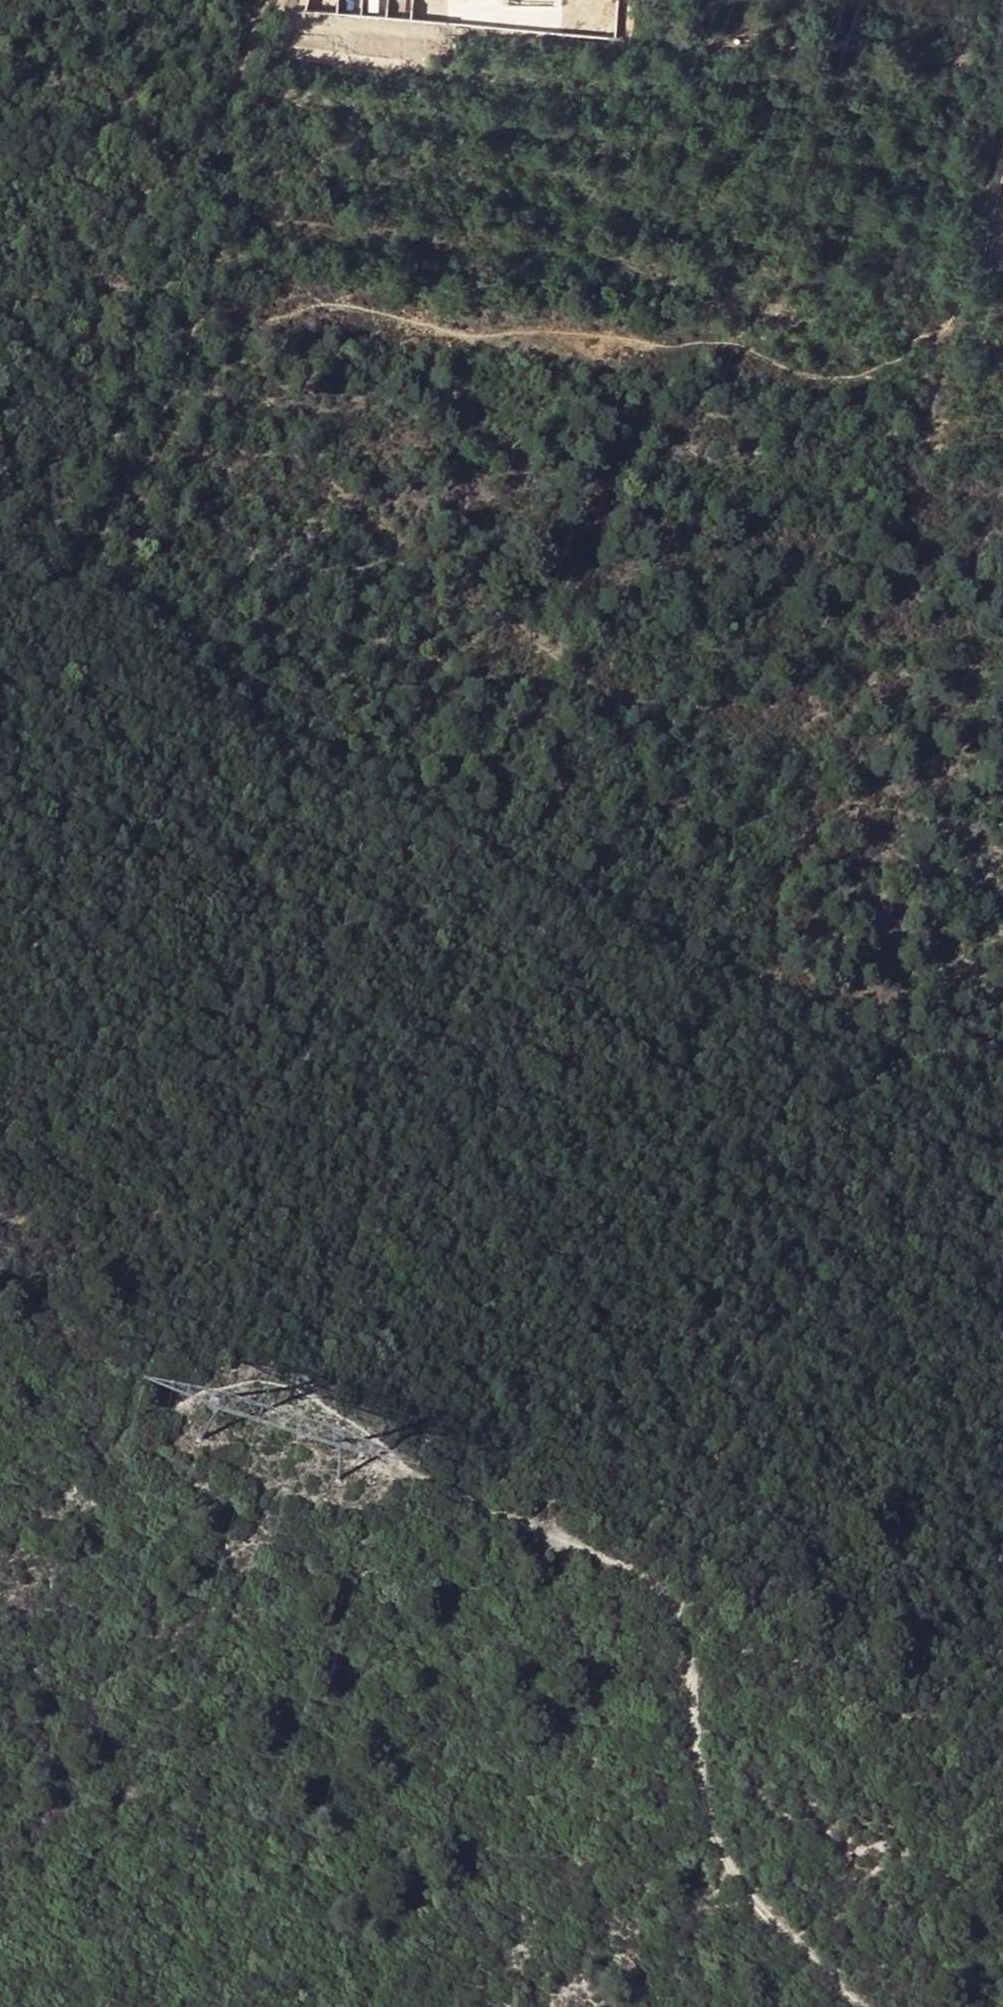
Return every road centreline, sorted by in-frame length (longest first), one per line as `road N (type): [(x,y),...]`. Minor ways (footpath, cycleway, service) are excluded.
road 1 (track): [(862,2006),(730,1862),(707,1812),(676,1609),(630,1567),(395,1465)]

